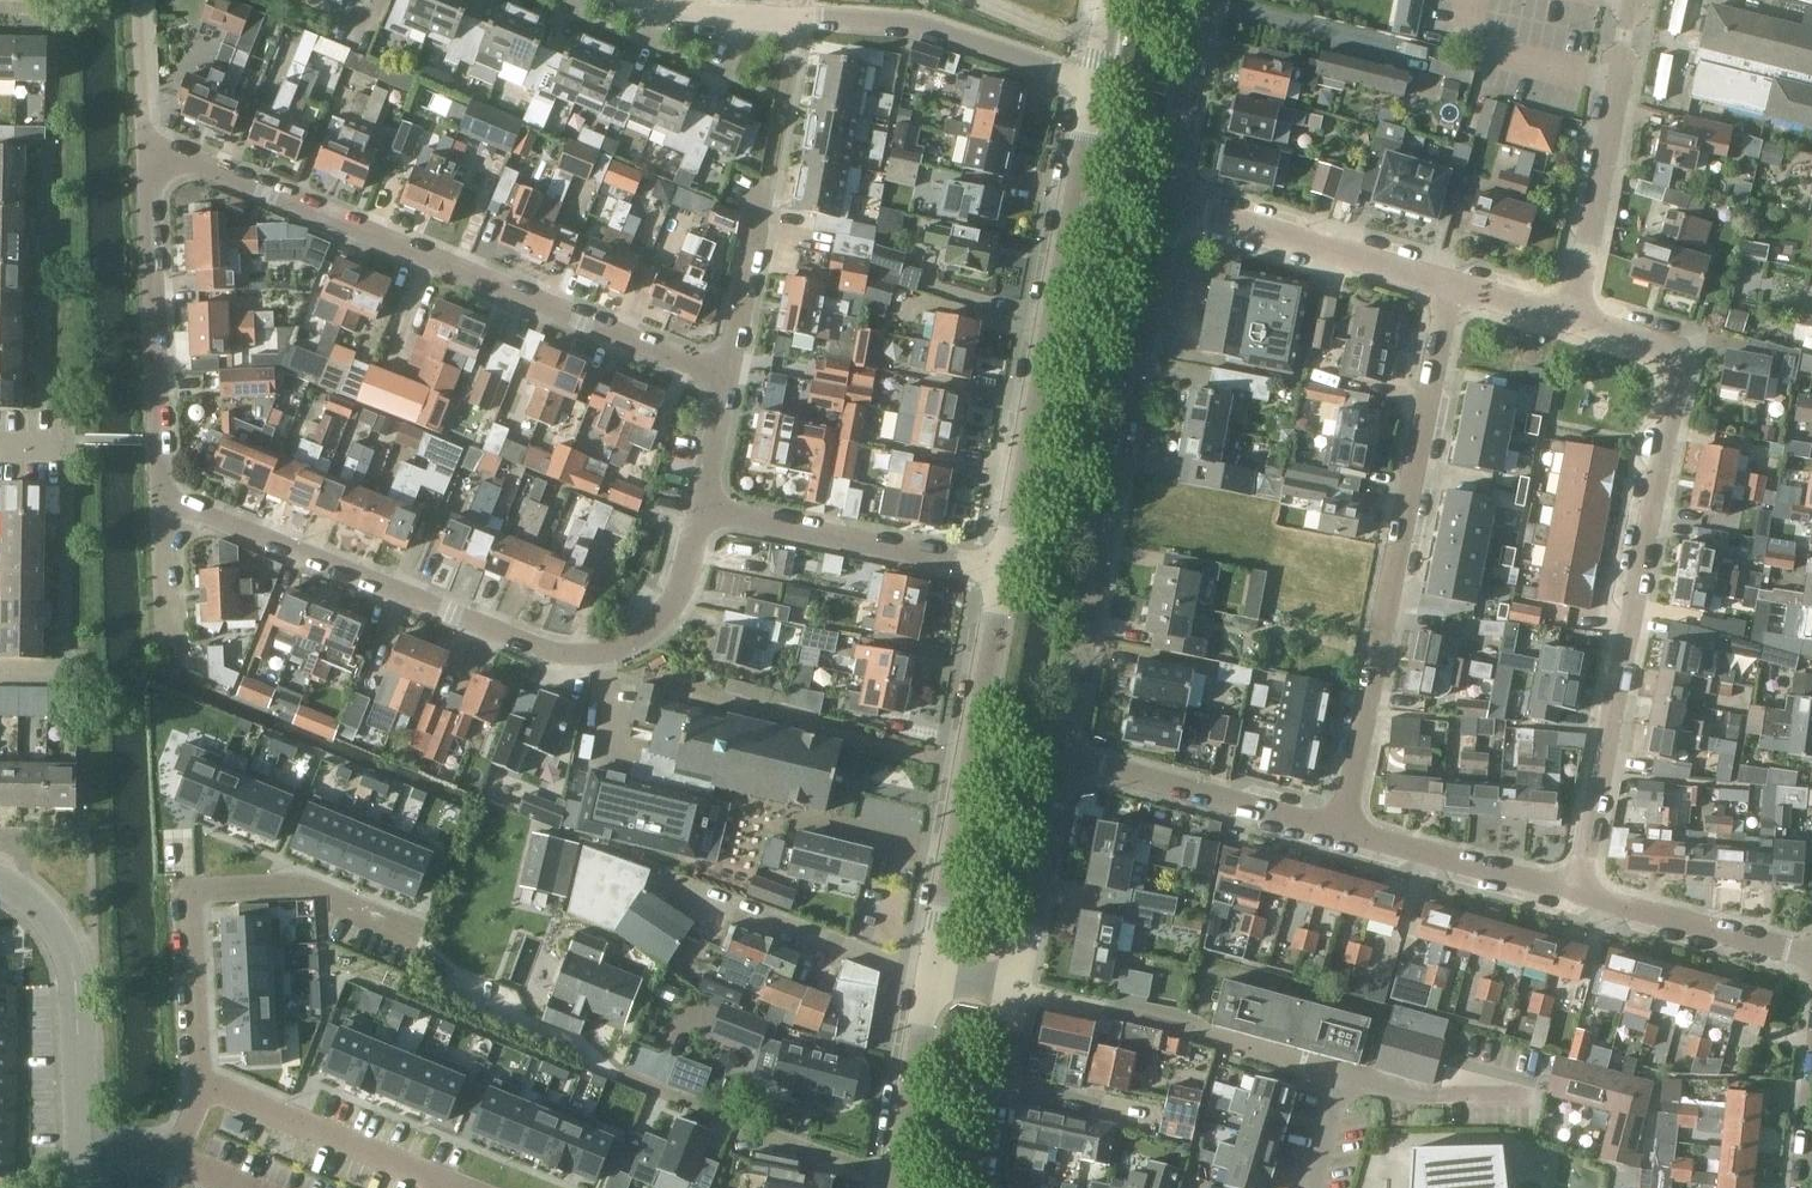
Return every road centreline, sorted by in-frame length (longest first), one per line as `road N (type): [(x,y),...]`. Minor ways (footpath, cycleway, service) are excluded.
road 1 (residential): [(1579,892),(1678,377),(1675,357),(1653,343),(1574,320)]
road 2 (residential): [(724,376),(267,191),(185,161),(146,157)]
road 3 (residential): [(1065,753),(1169,202)]
road 4 (residential): [(1348,830),(1453,285)]
road 5 (residential): [(1004,571),(1093,85)]
road 6 (residential): [(563,653),(163,502)]
road 7 (residential): [(202,1082),(194,891),(309,886),(419,933)]
road 8 (residential): [(932,971),(1004,571)]
road 9 (residential): [(724,376),(798,20)]
road 10 (residential): [(163,502),(146,157)]
road 11 (residential): [(1574,320),(1637,0)]
road 12 (residential): [(1004,571),(700,511)]
road 13 (residential): [(1093,85),(924,29),(798,20)]
road 14 (residential): [(84,1148),(72,960),(55,926),(0,883)]
road 15 (residential): [(1453,285),(1169,202)]
road 16 (residential): [(1303,1061),(1018,988)]
road 17 (residential): [(1348,830),(1065,753)]
road 18 (residential): [(202,1082),(447,1180)]
road 19 (residential): [(1811,954),(1579,892)]
road 20 (residential): [(1018,988),(1065,753)]
road 21 (residential): [(1579,892),(1348,830)]
road 22 (residential): [(563,653),(622,647),(661,619),(686,574),(700,511)]
road 23 (residential): [(891,1187),(932,971)]
road 24 (residential): [(1208,0),(1169,202)]
road 25 (residential): [(980,1187),(1018,988)]
road 26 (residential): [(167,653),(163,502)]
road 27 (residential): [(700,511),(724,376)]
road 28 (residential): [(798,20),(668,10)]
road 29 (residential): [(1574,320),(1453,285)]

